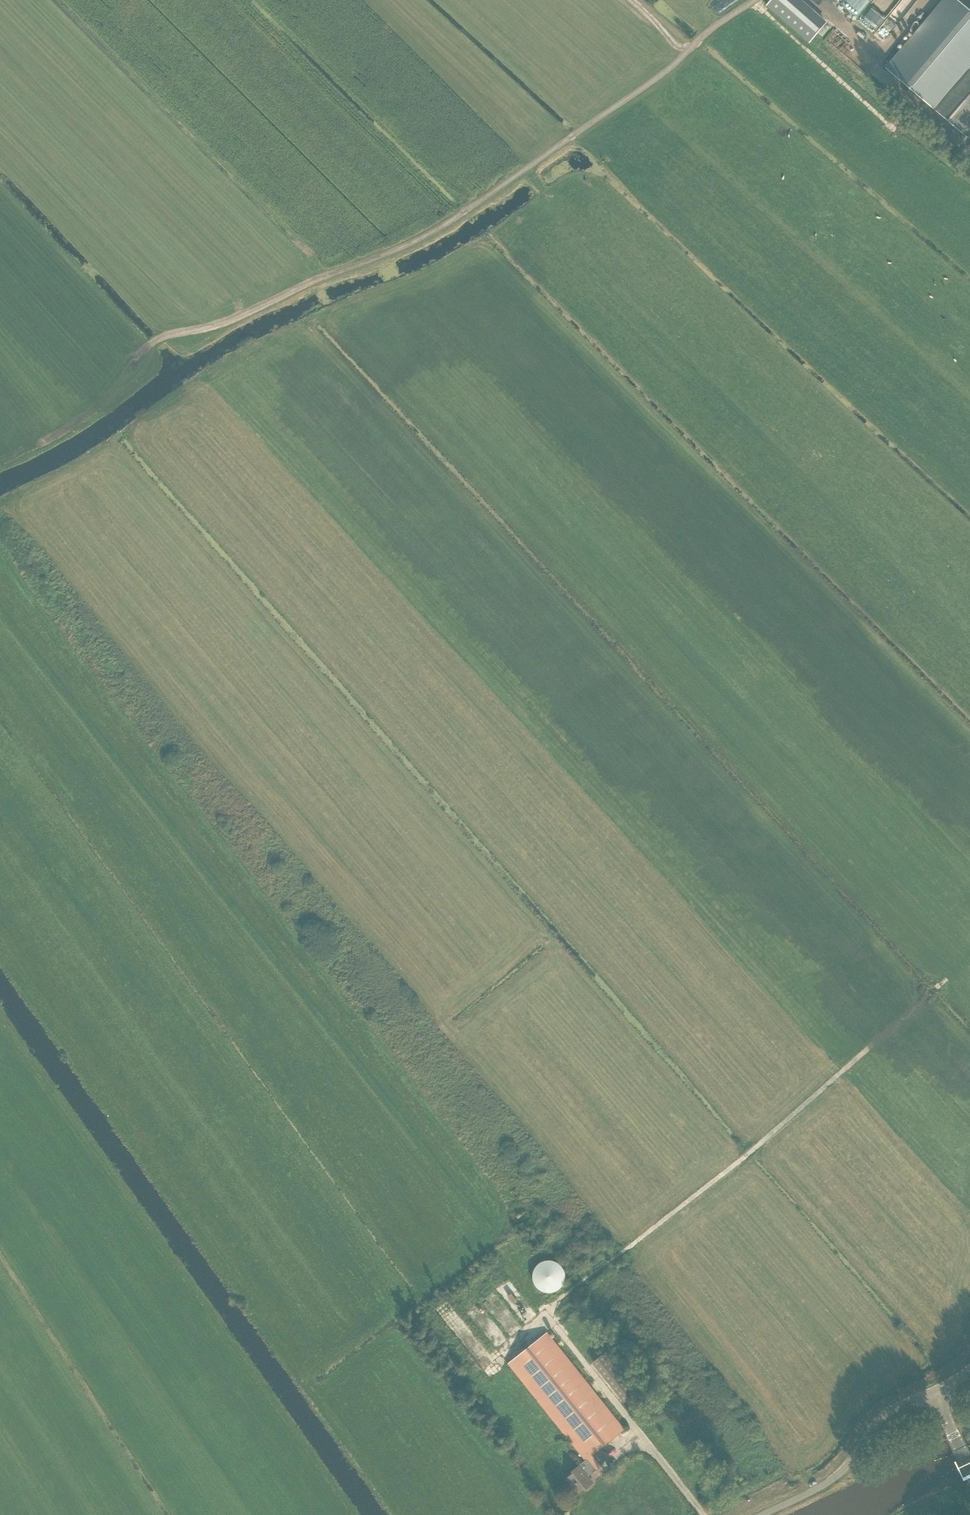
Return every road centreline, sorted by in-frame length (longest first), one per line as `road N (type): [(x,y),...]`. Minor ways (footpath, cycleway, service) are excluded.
road 1 (unclassified): [(771,1514),(823,1491),(891,1415),(931,1395)]

